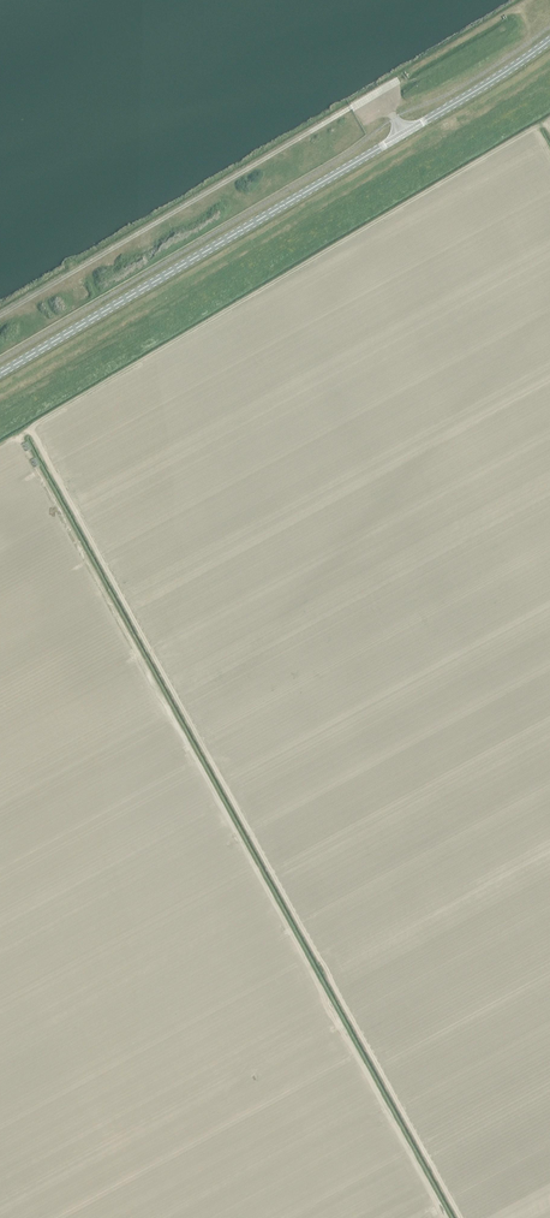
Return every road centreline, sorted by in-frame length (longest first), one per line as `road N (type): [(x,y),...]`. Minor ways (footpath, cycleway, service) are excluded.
road 1 (secondary): [(0,372),(549,40)]

